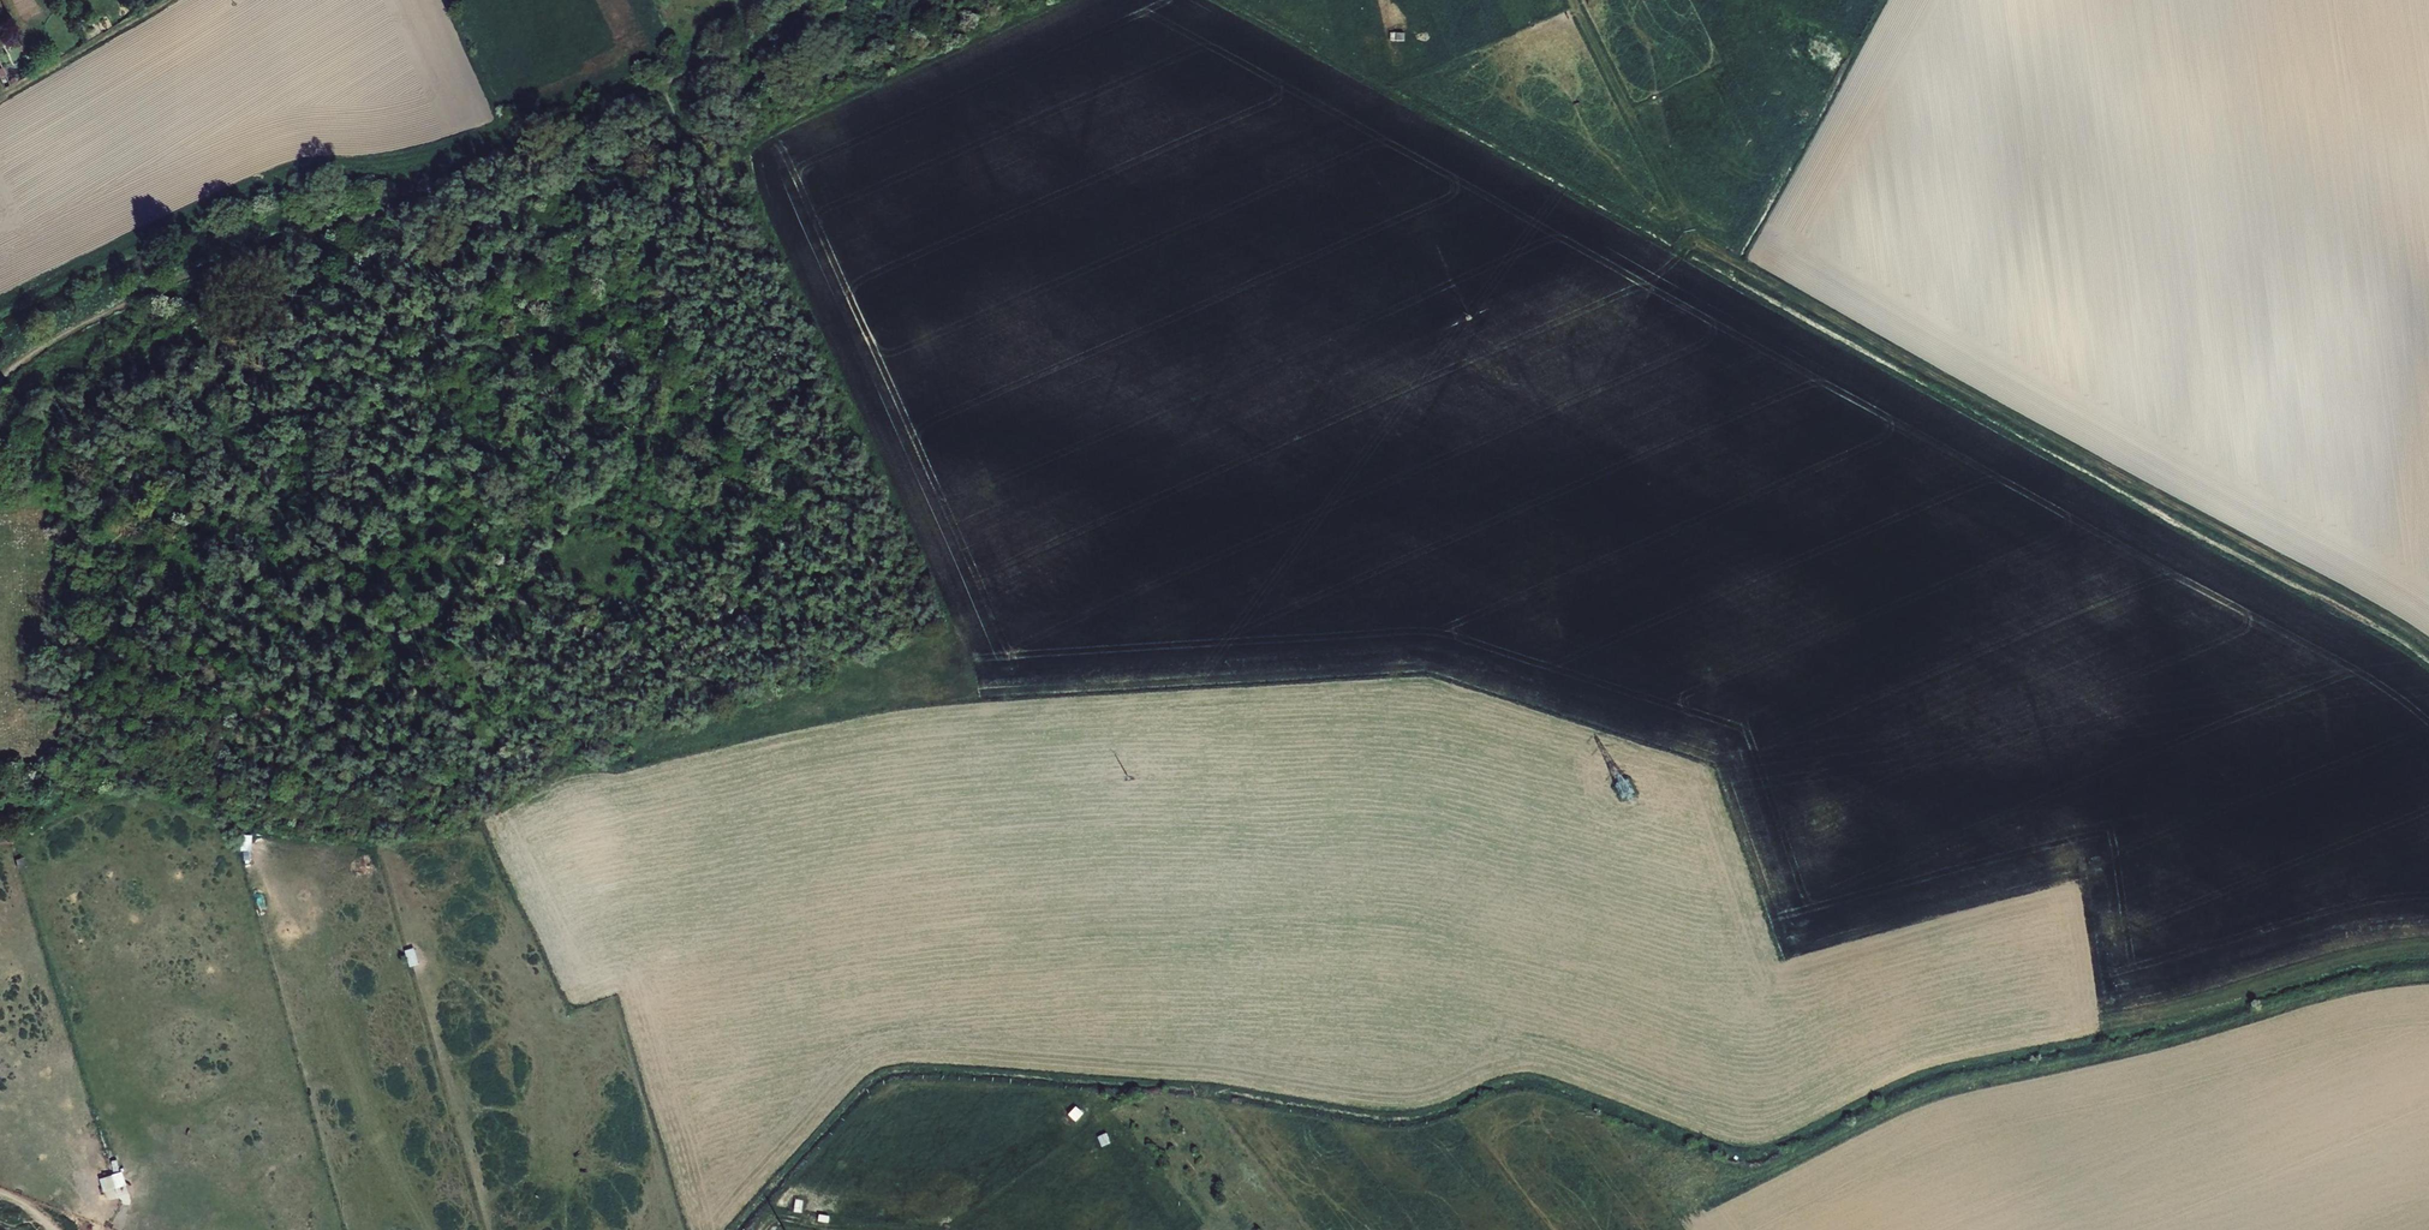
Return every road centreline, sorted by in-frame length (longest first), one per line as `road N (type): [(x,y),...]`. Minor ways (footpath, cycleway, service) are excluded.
road 1 (track): [(2428,646),(1717,249),(1228,0)]
road 2 (track): [(713,1229),(837,1094),(872,1062),(901,1052),(1233,1074),(1414,1100),(1501,1060)]
road 3 (track): [(165,286),(0,378)]

